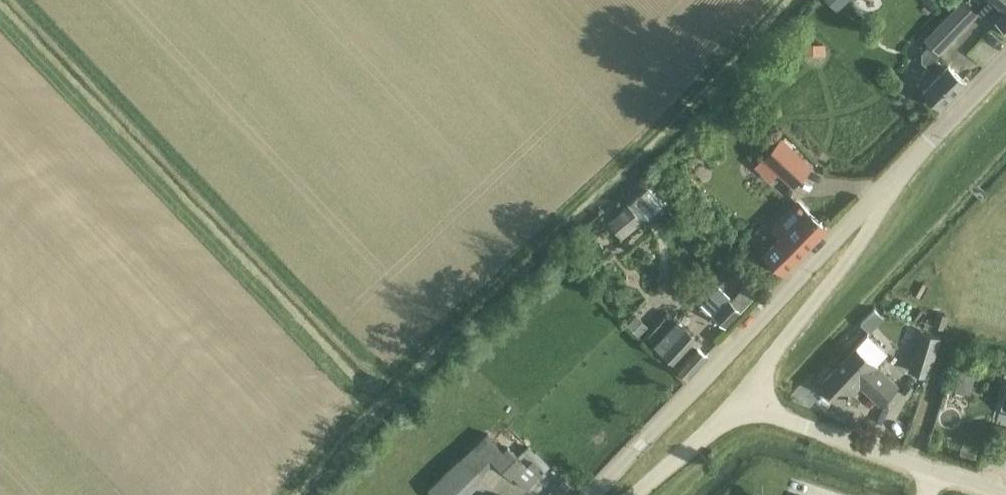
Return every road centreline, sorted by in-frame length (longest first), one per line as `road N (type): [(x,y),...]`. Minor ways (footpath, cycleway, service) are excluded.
road 1 (unclassified): [(596,494),(895,181)]
road 2 (unclassified): [(1003,494),(745,401)]
road 3 (unclassified): [(745,401),(895,181)]
road 4 (unclassified): [(895,181),(1005,64)]
road 5 (unclassified): [(636,494),(745,401)]

